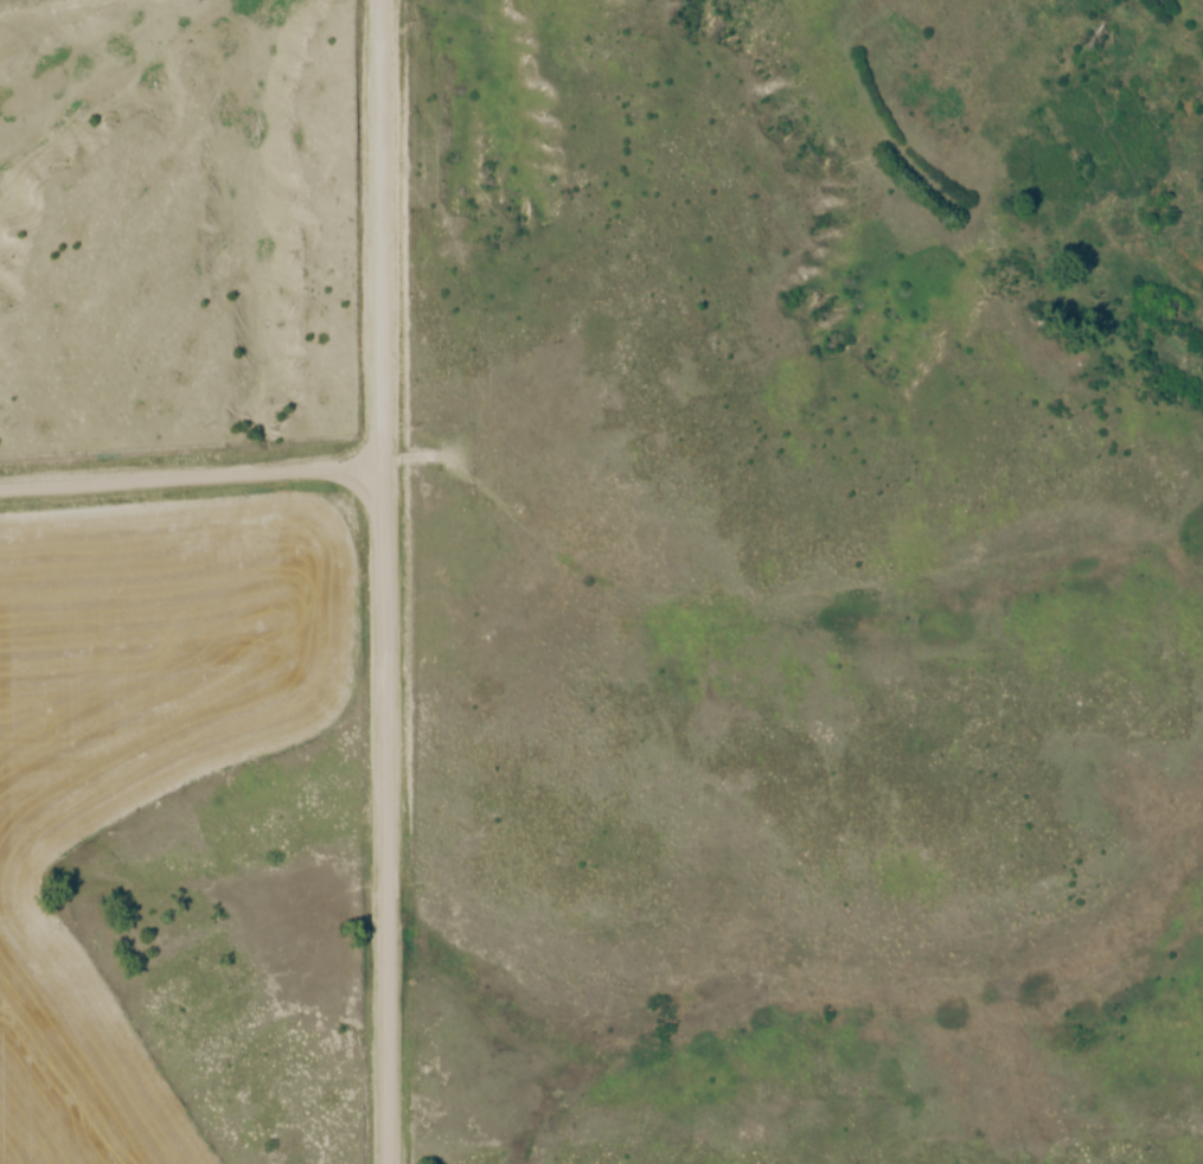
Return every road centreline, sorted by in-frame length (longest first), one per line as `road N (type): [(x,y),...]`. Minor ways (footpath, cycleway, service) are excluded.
road 1 (tertiary): [(381,0),(390,1163)]
road 2 (residential): [(0,489),(385,467)]

